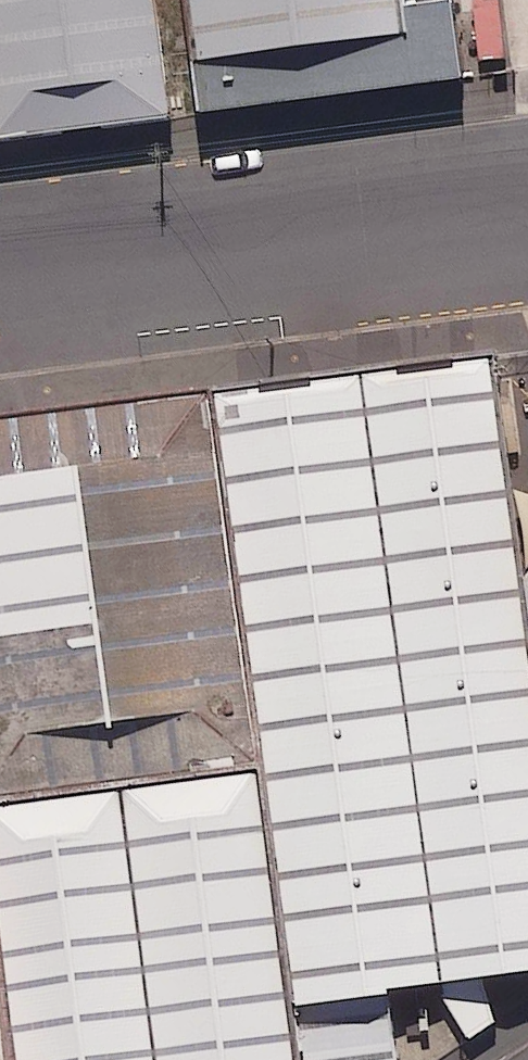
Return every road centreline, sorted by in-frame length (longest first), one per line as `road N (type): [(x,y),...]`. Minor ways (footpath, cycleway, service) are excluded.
road 1 (unclassified): [(527,210),(0,278)]

